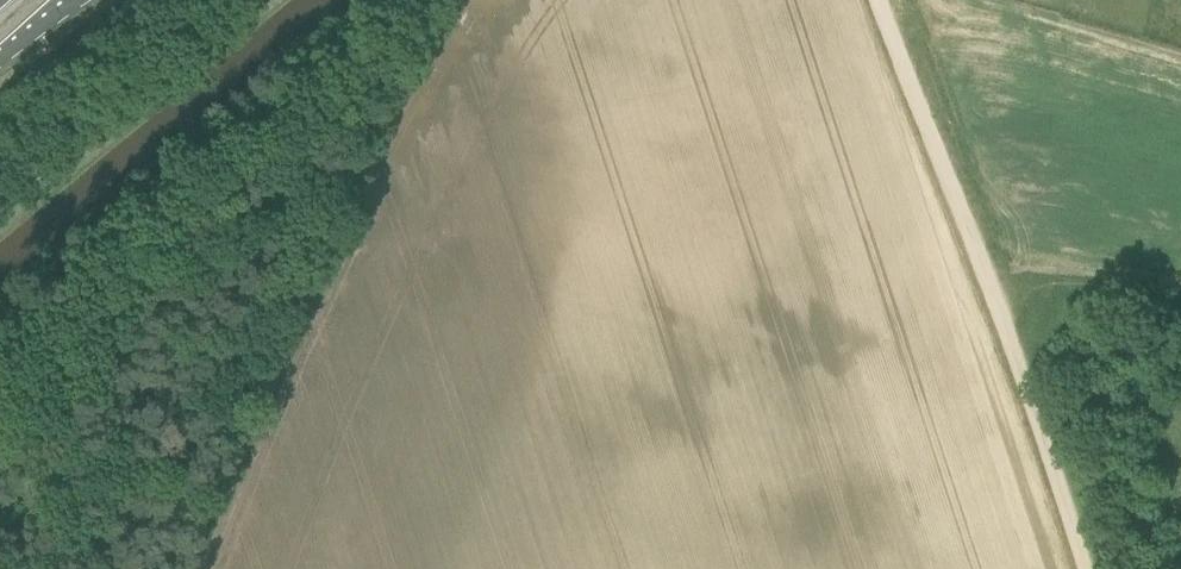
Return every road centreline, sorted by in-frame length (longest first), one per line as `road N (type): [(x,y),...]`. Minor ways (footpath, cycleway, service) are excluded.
road 1 (unclassified): [(1087,568),(1023,369),(880,0)]

